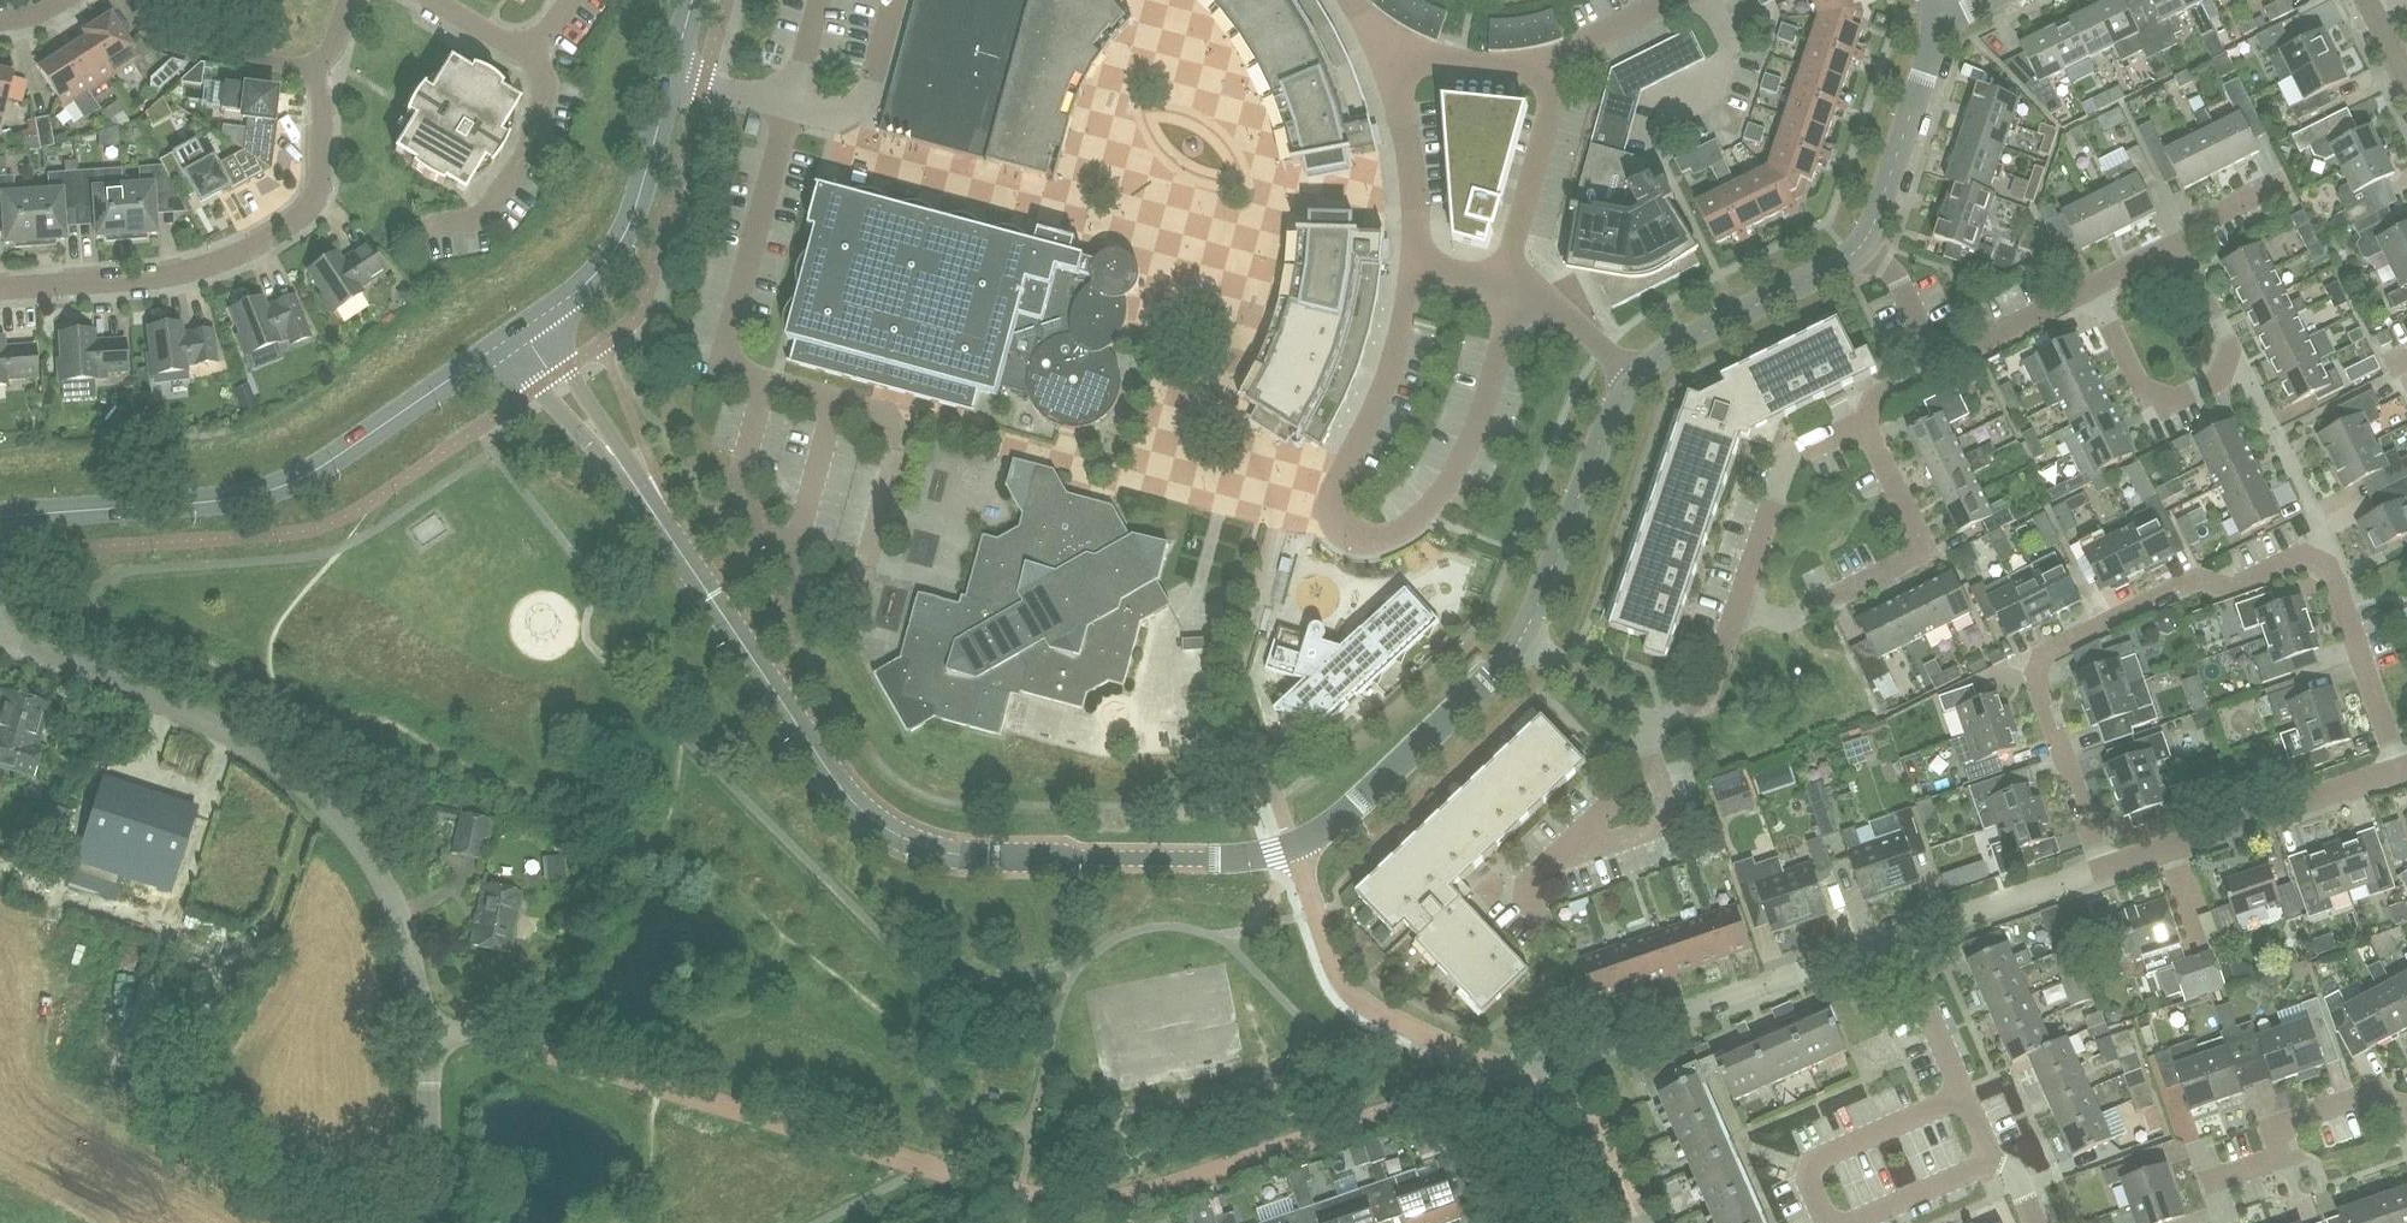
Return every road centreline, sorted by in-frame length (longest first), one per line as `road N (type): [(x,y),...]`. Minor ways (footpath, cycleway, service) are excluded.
road 1 (tertiary): [(669,535),(835,781),(888,830),(922,846),(991,859),(1249,858),(1295,846)]
road 2 (residential): [(2105,871),(2036,676),(2045,654),(2177,583),(2198,578),(2235,587),(2302,557),(2332,573),(2400,768)]
road 3 (unclassified): [(428,1035),(396,906),(329,808),(229,734),(23,647),(0,624)]
road 4 (unclassified): [(428,1035),(502,1039),(1023,1195)]
road 5 (residential): [(1416,267),(1391,378),(1337,486),(1336,517),(1356,537),(1402,529),(1451,482),(1520,292)]
road 6 (tertiary): [(0,517),(259,495),(306,474),(501,344)]
road 7 (residential): [(0,289),(199,270),(295,221),(321,178),(322,98),(311,67)]
road 8 (unclassified): [(881,412),(757,378),(730,352),(792,104)]
road 9 (residential): [(2105,871),(1758,984)]
road 10 (residential): [(1736,610),(1785,622),(1912,559),(1920,538),(1861,423)]
road 11 (residential): [(1502,1071),(1348,991),(1295,846)]
road 12 (residential): [(2400,768),(2105,871)]
road 13 (tertiary): [(1295,846),(1355,806),(1487,683),(1524,637)]
road 14 (tertiary): [(539,319),(590,283),(627,234),(672,78)]
road 15 (tertiary): [(1524,637),(1635,379)]
road 16 (tertiary): [(1635,379),(1674,345),(1860,248)]
road 17 (residential): [(1861,423),(1786,458),(1736,610)]
road 18 (tertiary): [(1860,248),(1941,24)]
road 19 (residential): [(2206,1182),(2269,1161),(2288,1123),(2367,1095),(2406,1105)]
road 20 (residential): [(1502,286),(1551,110),(1550,61)]
road 21 (residential): [(2092,289),(2144,394),(2171,401),(2221,376),(2233,352)]
road 22 (residential): [(1963,1096),(1816,1163),(1812,1185),(1833,1222)]
road 23 (residential): [(1393,43),(1416,197),(1416,267)]
road 24 (residential): [(1502,1071),(1570,1103),(1598,1125),(1643,1222)]
road 25 (residential): [(311,67),(181,49),(144,28),(127,0)]
road 26 (unclassified): [(426,1222),(428,1035)]
road 27 (residential): [(1553,861),(1671,821),(1653,765)]
road 28 (residential): [(2092,289),(1963,351),(1935,352)]
road 29 (tertiary): [(501,344),(552,404),(615,457)]
road 30 (residential): [(1550,61),(1492,68),(1393,43)]
road 31 (residential): [(1736,610),(1705,703),(1646,723)]
road 32 (tertiary): [(615,457),(539,319)]
road 33 (residential): [(1646,723),(1524,637)]
road 34 (residential): [(1852,1222),(1985,1158)]
road 35 (residential): [(1963,1096),(1911,960)]
road 36 (residential): [(1635,379),(1560,312),(1520,292)]
road 37 (residential): [(1553,861),(1653,765)]
road 38 (residential): [(1550,61),(1670,0)]
road 39 (residential): [(1935,352),(1896,276),(1860,248)]
road 40 (residential): [(2287,178),(2193,225),(2179,245)]
road 41 (unclassified): [(792,104),(672,78)]
road 42 (track): [(317,797),(277,913)]

